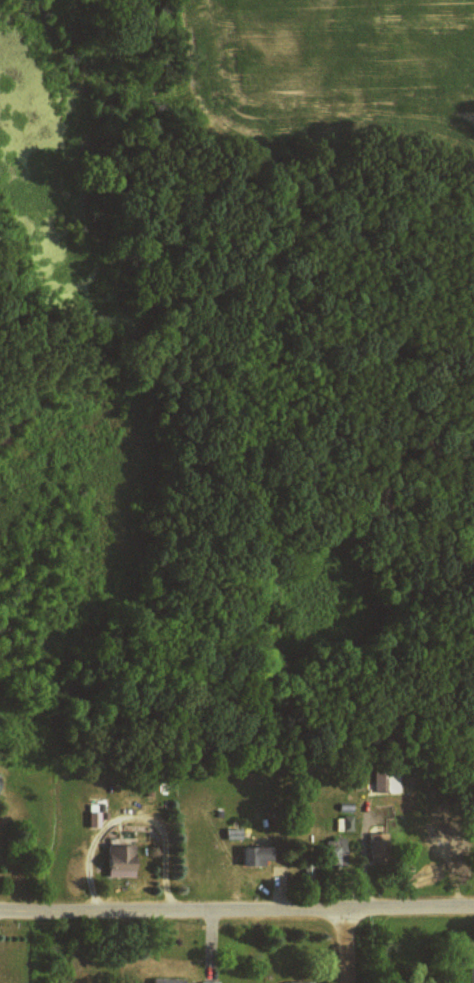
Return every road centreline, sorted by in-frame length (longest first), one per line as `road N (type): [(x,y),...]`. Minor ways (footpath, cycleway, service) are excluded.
road 1 (residential): [(0,914),(473,910)]

